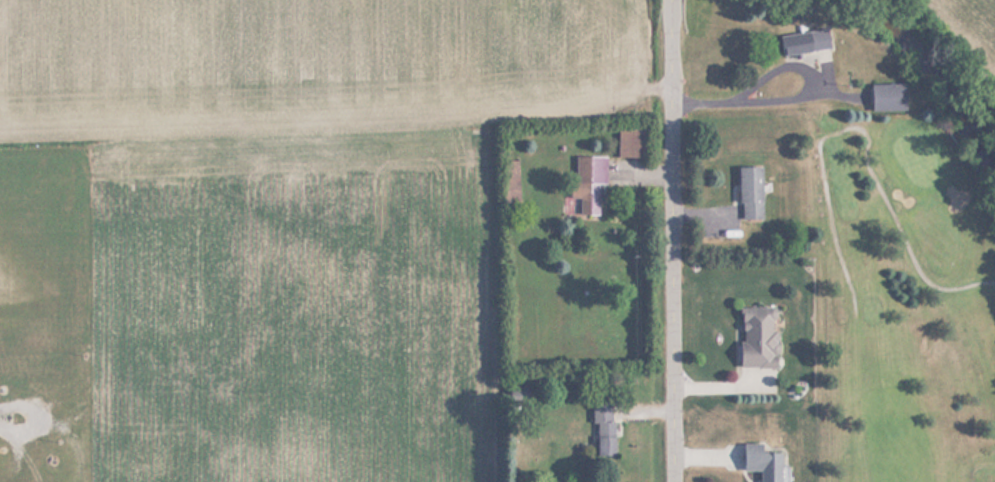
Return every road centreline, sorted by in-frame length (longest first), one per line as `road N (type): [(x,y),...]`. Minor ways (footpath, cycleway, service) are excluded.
road 1 (residential): [(677,481),(676,0)]

